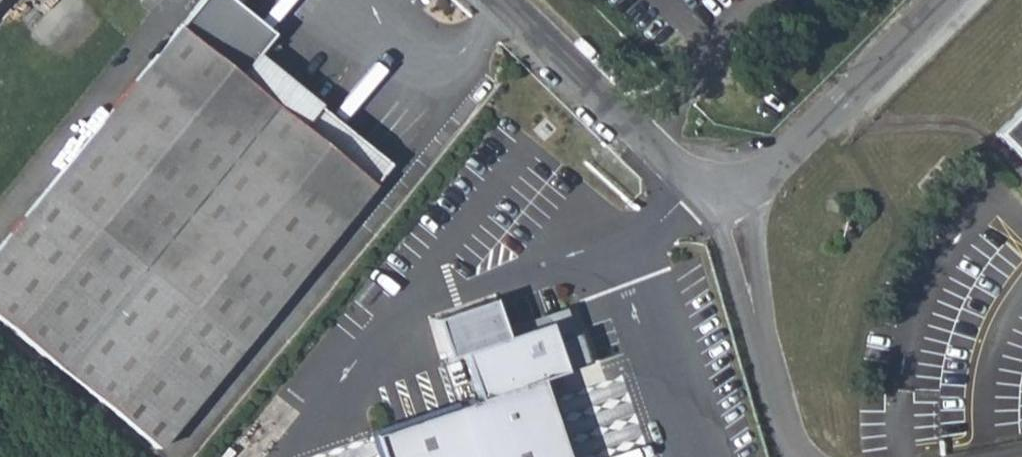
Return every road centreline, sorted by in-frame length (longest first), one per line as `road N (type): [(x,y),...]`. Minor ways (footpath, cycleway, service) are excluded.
road 1 (unclassified): [(724,185),(678,167),(501,0)]
road 2 (unclassified): [(944,0),(783,157),(724,185)]
road 3 (unclassified): [(724,185),(802,456)]

